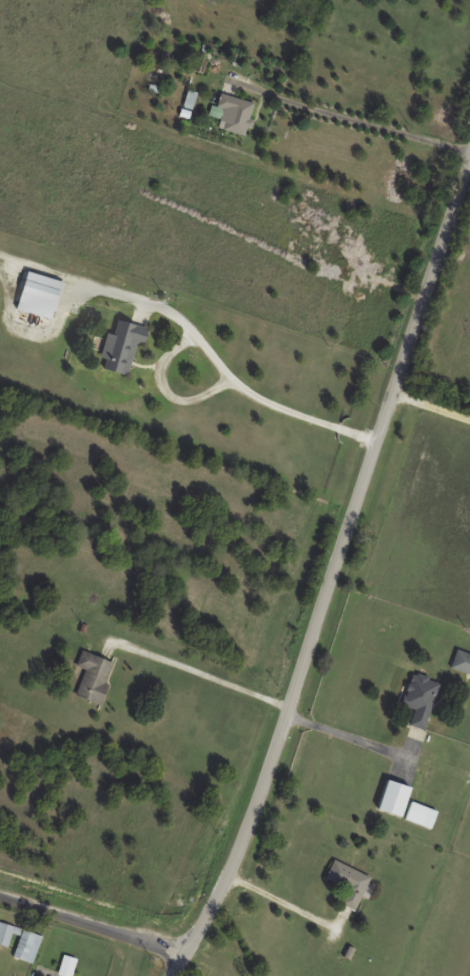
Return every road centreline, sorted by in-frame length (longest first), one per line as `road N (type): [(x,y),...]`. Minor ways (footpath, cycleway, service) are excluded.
road 1 (tertiary): [(469,195),(291,716),(207,924),(175,975)]
road 2 (residential): [(186,957),(0,896)]

